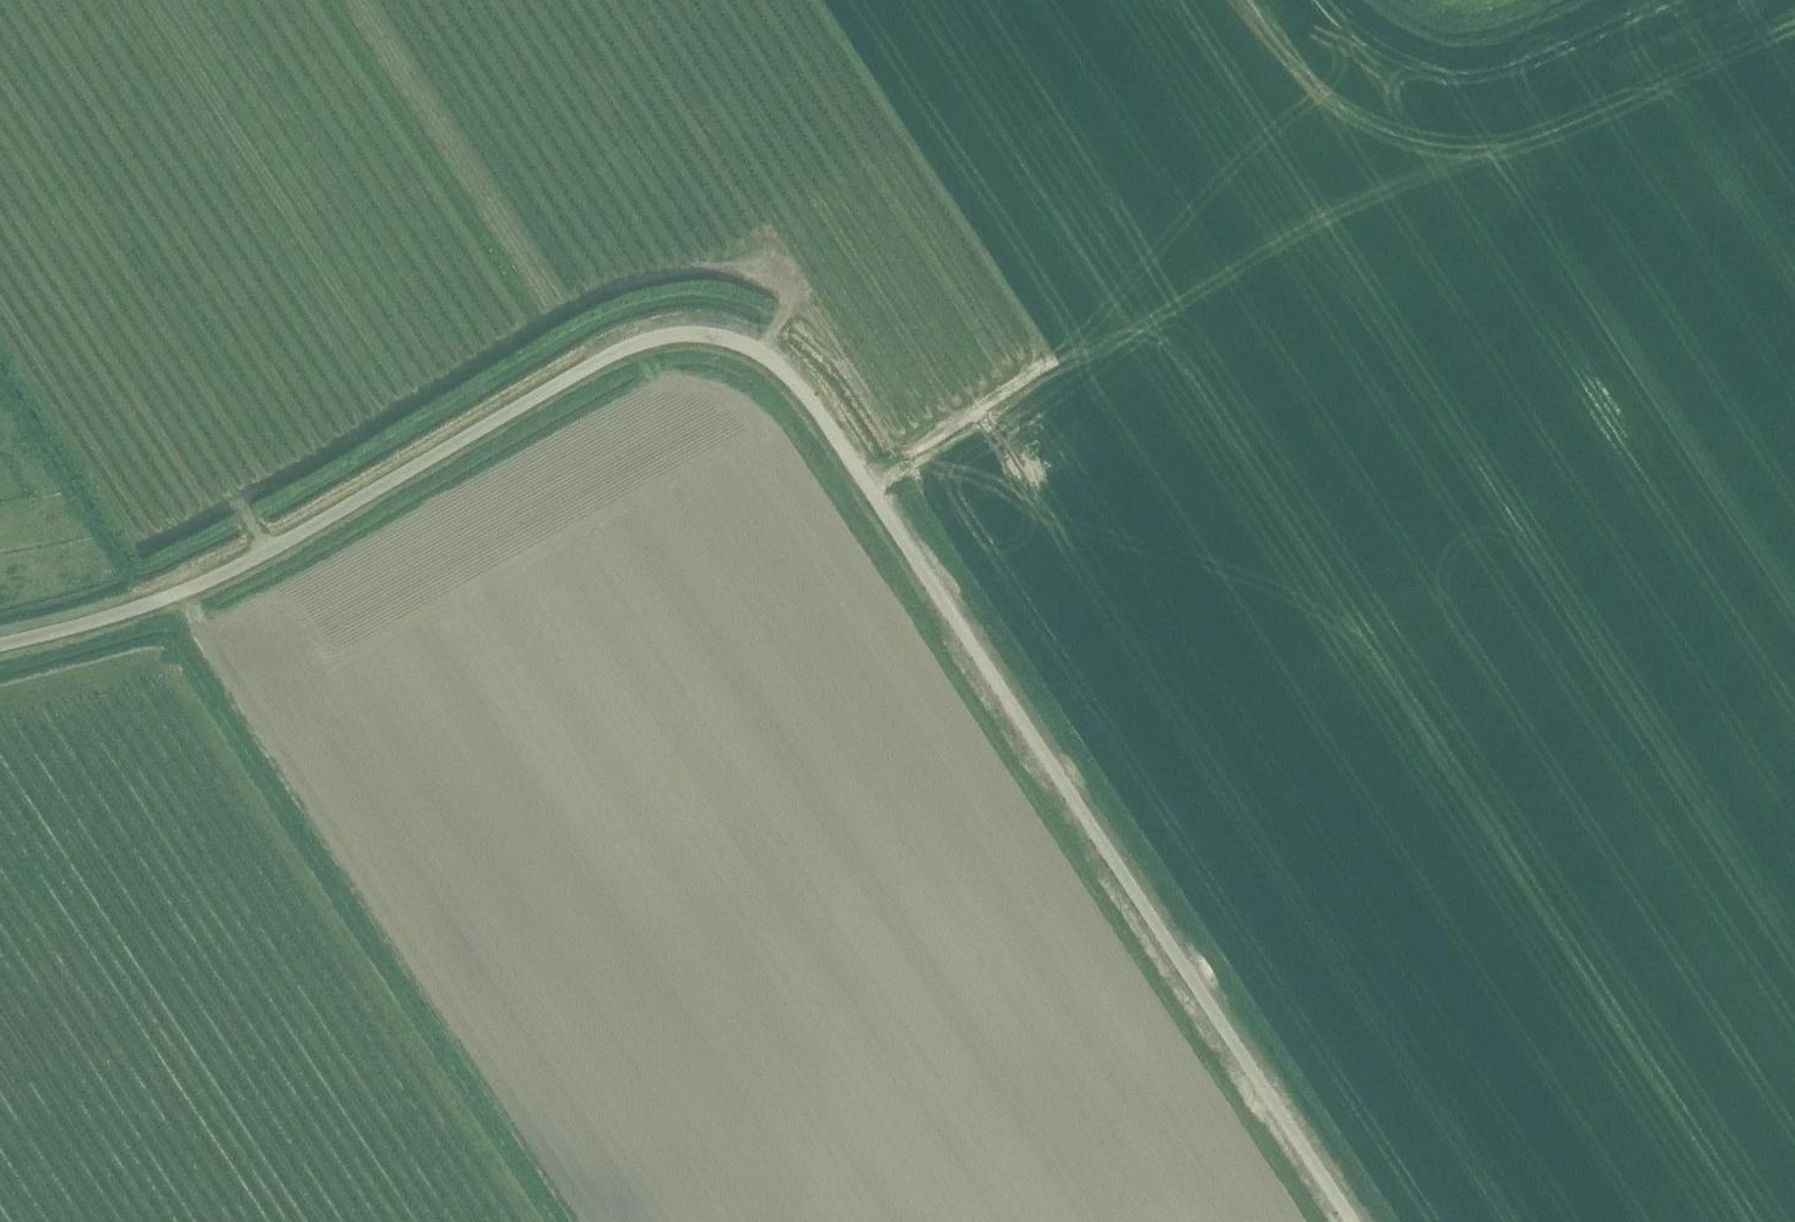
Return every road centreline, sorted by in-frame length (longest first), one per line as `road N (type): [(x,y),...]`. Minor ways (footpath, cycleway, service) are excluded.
road 1 (unclassified): [(1352,1221),(818,410),(746,345),(711,334),(646,340),(203,583),(0,644)]

